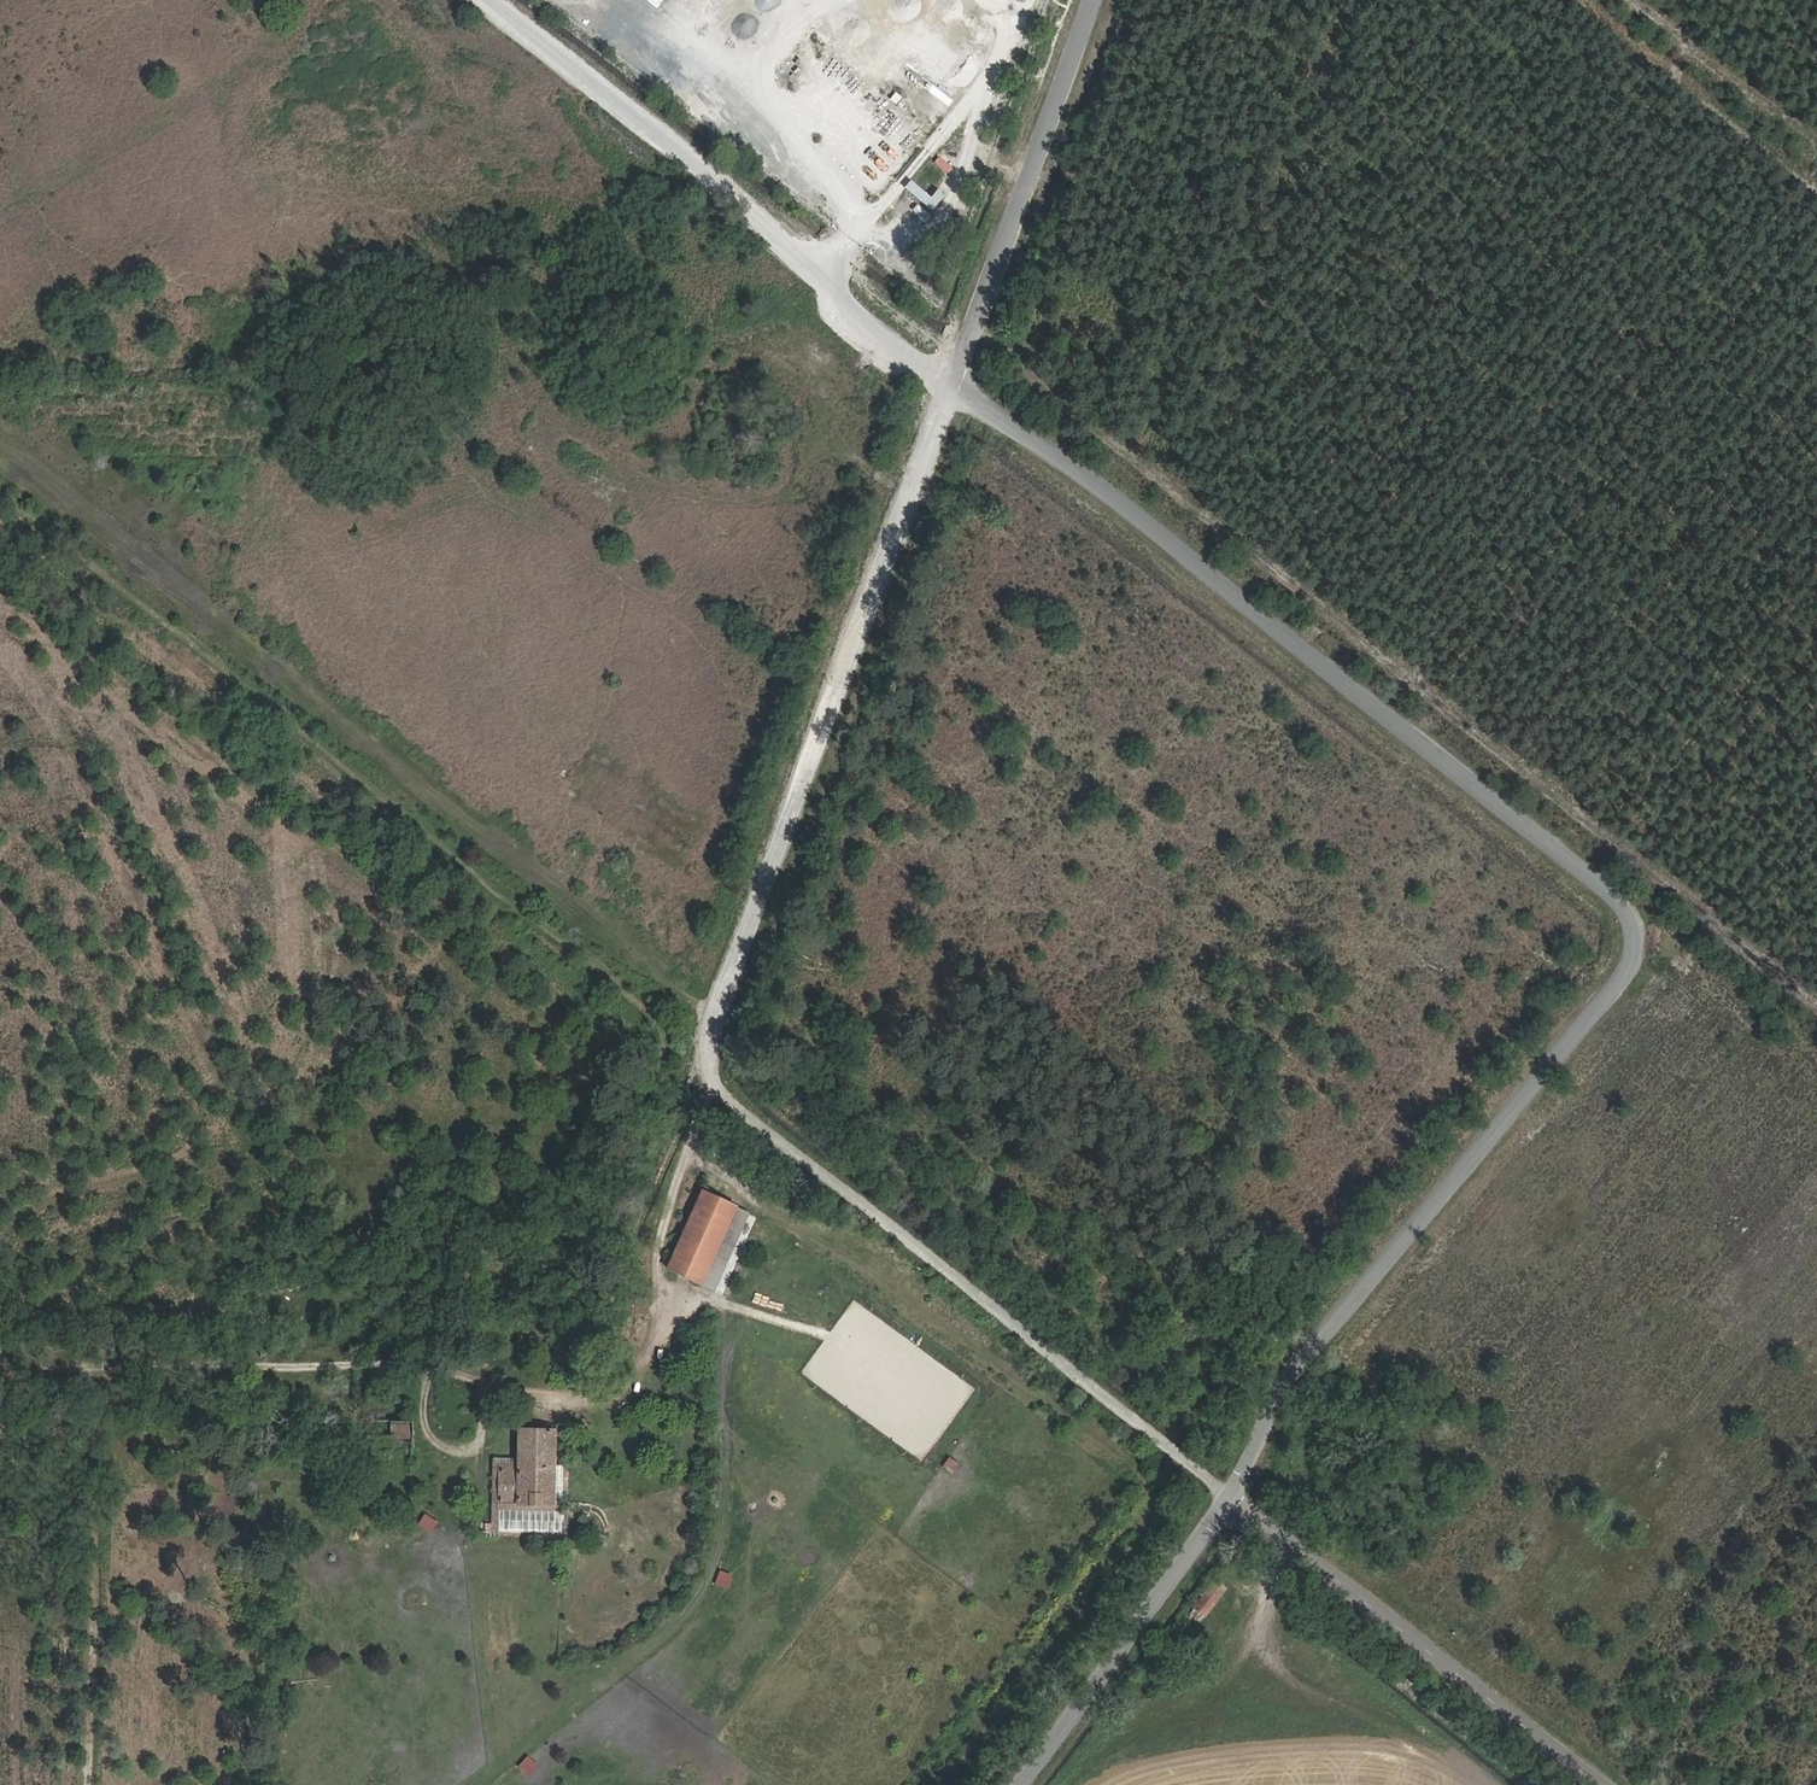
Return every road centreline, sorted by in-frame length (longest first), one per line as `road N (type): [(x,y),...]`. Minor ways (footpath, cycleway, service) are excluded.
road 1 (unclassified): [(950,392),(1623,907),(1636,955),(1228,1492)]
road 2 (unclassified): [(1228,1492),(714,1086),(712,1041),(950,392)]
road 3 (unclassified): [(471,0),(950,392)]
road 4 (unclassified): [(950,392),(1094,0)]
road 5 (unclassified): [(1228,1492),(1003,1784)]

